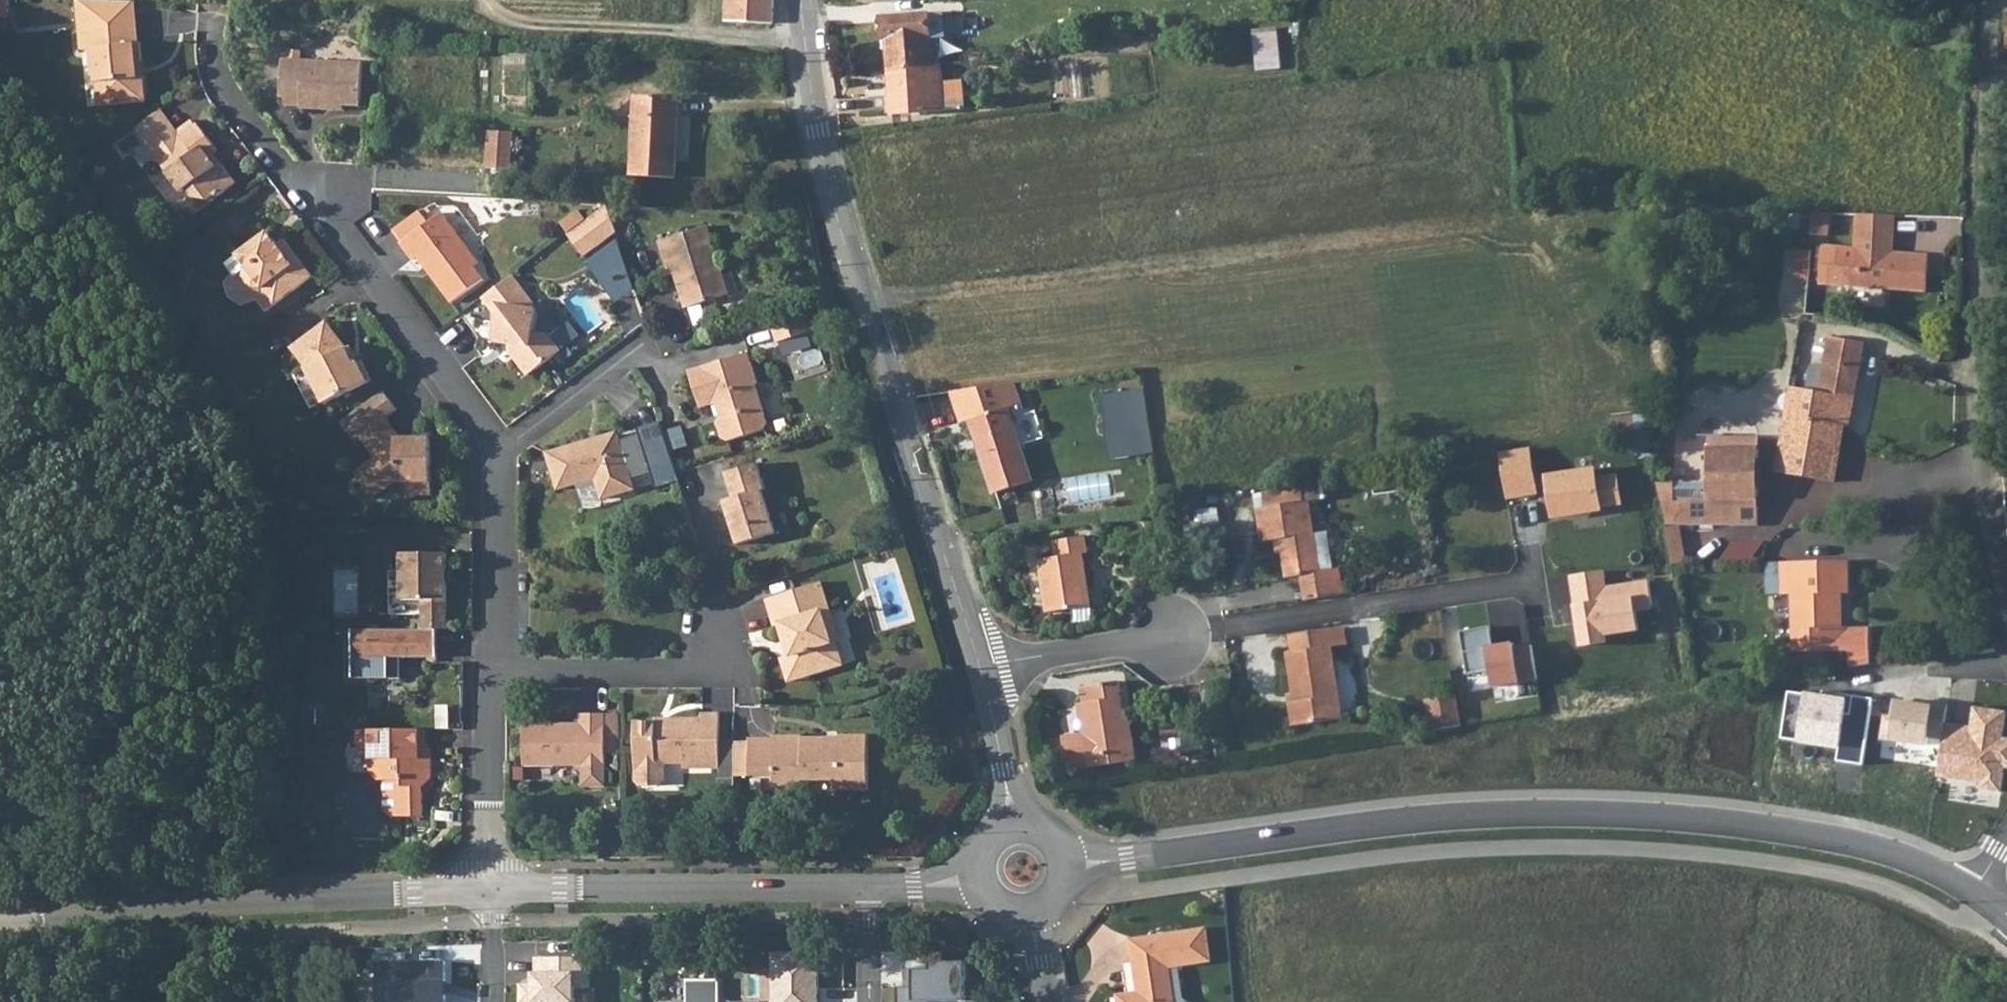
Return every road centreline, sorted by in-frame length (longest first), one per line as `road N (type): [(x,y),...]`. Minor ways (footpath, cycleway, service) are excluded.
road 1 (residential): [(1057,870),(1400,820),(1544,810),(1787,824),(1866,841),(1974,888)]
road 2 (tertiary): [(800,0),(817,136),(857,289),(981,670)]
road 3 (unclassified): [(2006,596),(1984,489),(1991,0)]
road 4 (residential): [(981,670),(1538,579)]
road 5 (residential): [(499,449),(342,233),(328,193),(287,171),(219,80),(209,60),(211,8)]
road 6 (residential): [(0,921),(215,898),(485,892)]
road 7 (residential): [(485,892),(867,887)]
road 8 (track): [(476,0),(504,21),(802,35)]
road 9 (residential): [(491,673),(684,674),(716,647)]
road 10 (residential): [(491,673),(501,621),(499,449)]
road 11 (residential): [(485,892),(491,673)]
road 12 (residential): [(499,449),(648,342)]
road 13 (tertiary): [(981,670),(1018,835)]
road 14 (residential): [(867,887),(988,877)]

